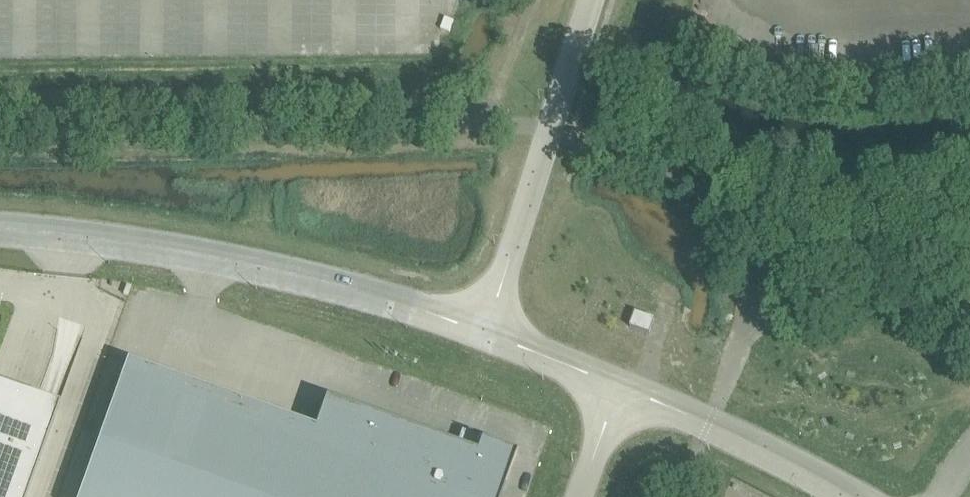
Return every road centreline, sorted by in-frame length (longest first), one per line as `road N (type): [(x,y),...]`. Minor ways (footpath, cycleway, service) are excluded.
road 1 (unclassified): [(486,337),(312,282),(101,242),(0,233)]
road 2 (unclassified): [(486,337),(590,0)]
road 3 (unclassified): [(848,496),(621,393)]
road 4 (unclassified): [(621,393),(486,337)]
road 5 (track): [(484,123),(535,0)]

